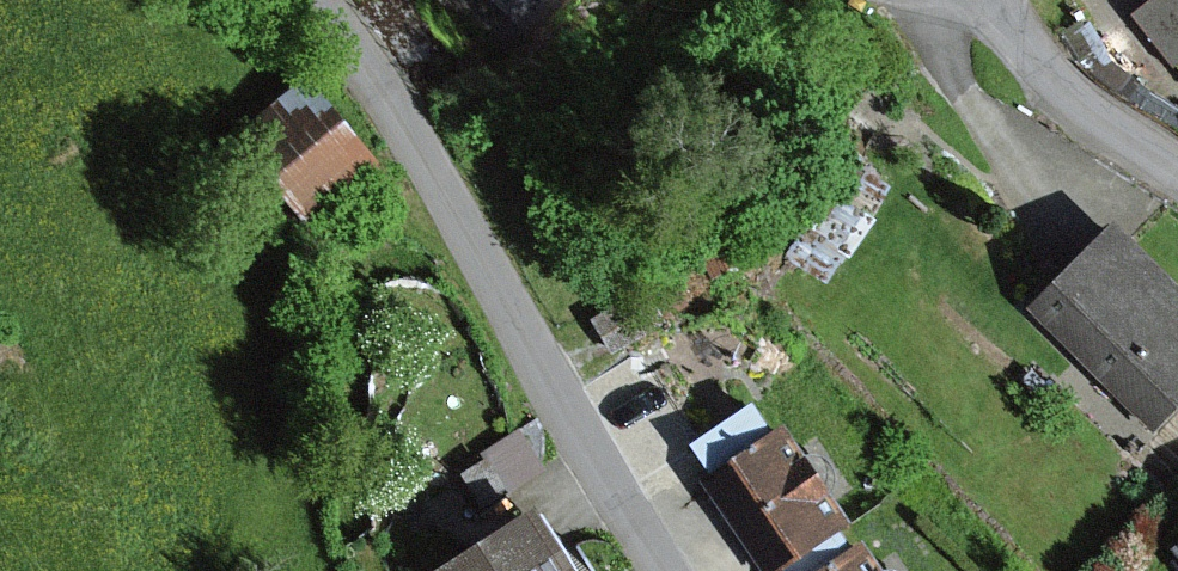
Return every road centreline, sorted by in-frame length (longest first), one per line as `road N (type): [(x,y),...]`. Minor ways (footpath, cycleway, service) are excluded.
road 1 (residential): [(314,0),(348,36),(413,140),(662,570)]
road 2 (residential): [(980,0),(1046,75),(1177,168)]

